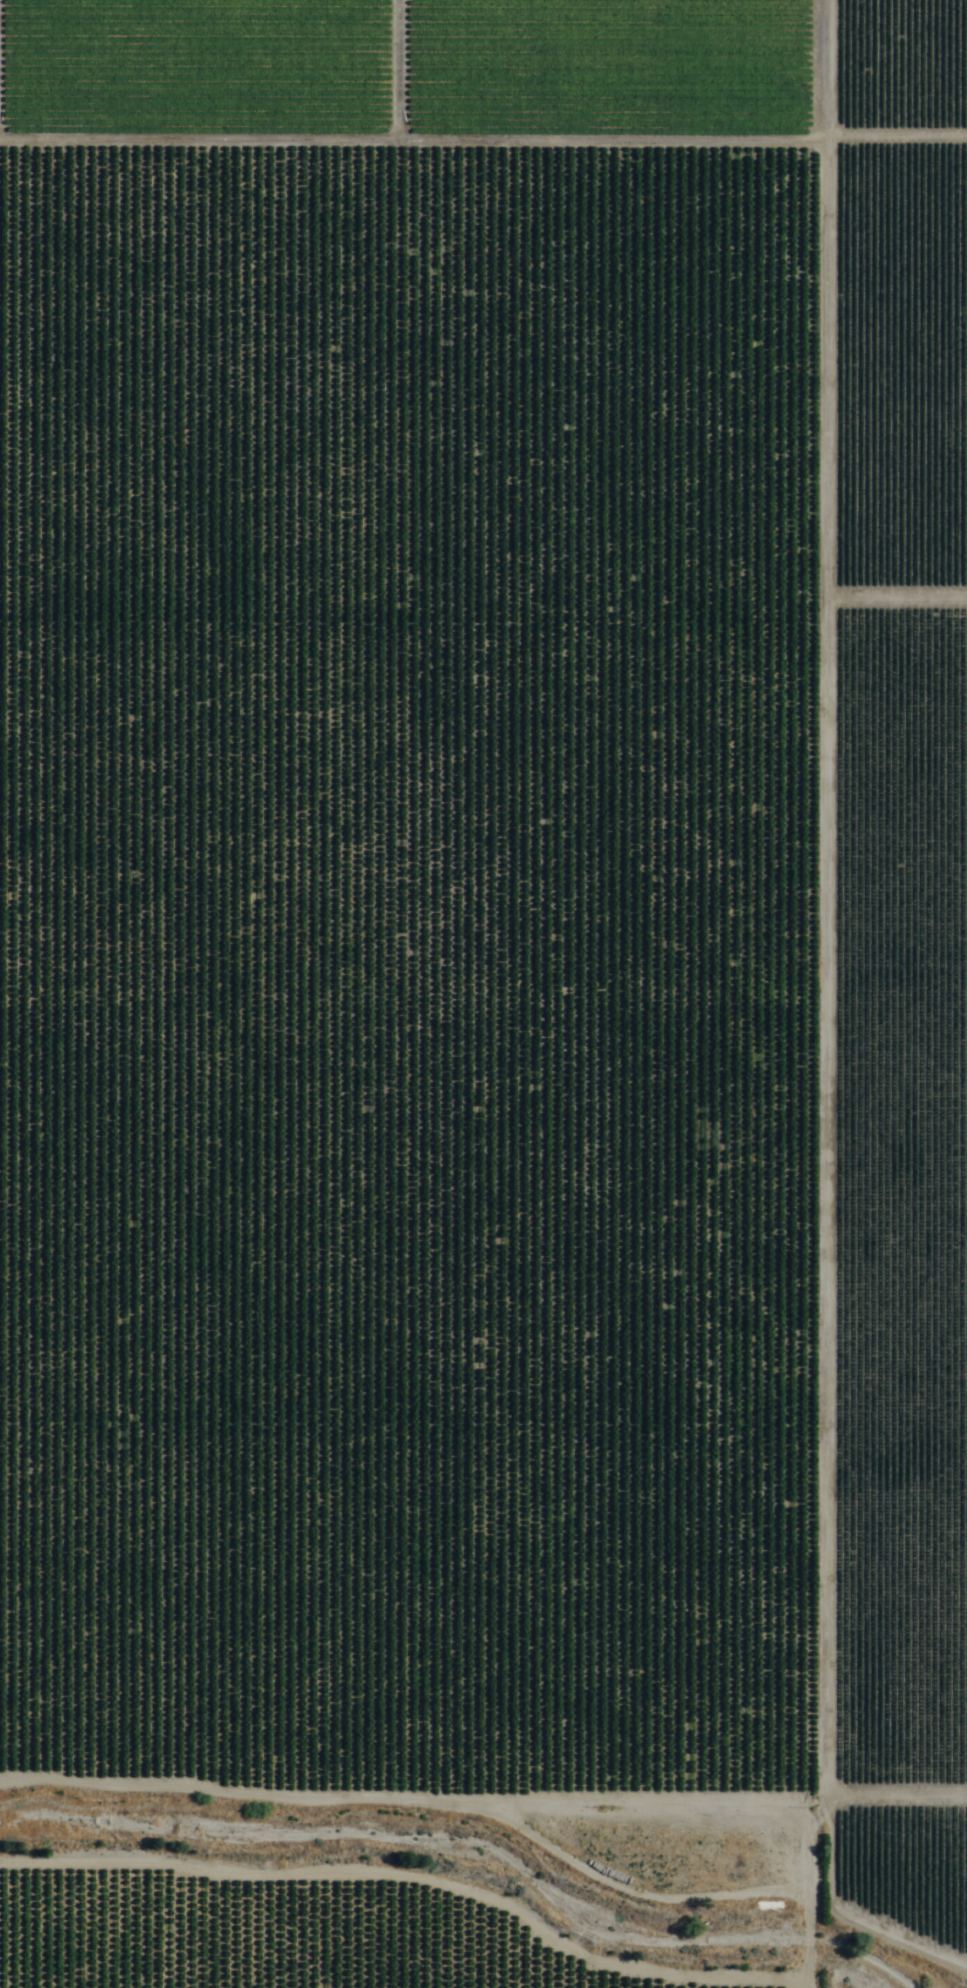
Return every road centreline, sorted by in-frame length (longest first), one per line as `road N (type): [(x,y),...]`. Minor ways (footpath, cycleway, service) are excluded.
road 1 (residential): [(801,1987),(810,1854),(784,1740),(727,1625),(769,1521),(774,155)]
road 2 (residential): [(966,154),(0,160)]
road 3 (residential): [(0,1746),(966,1741)]

